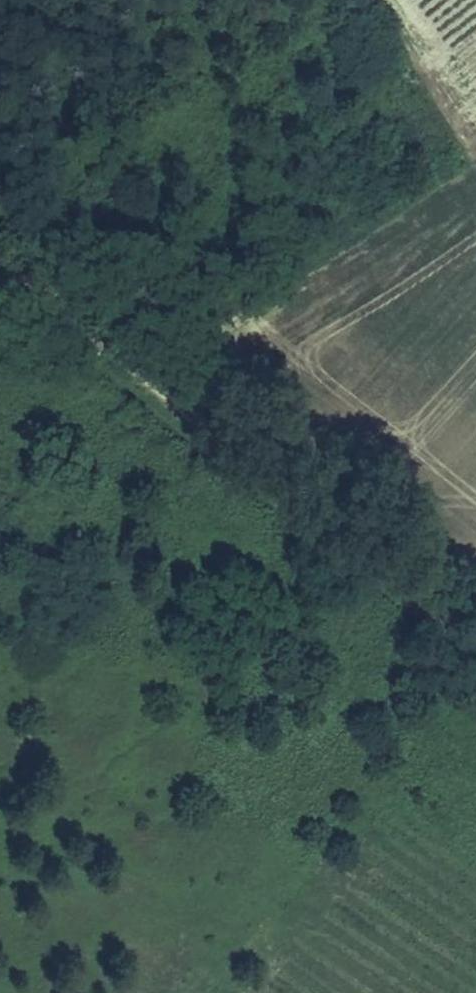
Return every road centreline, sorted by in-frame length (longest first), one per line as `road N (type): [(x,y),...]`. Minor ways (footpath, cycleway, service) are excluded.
road 1 (track): [(475,646),(0,250)]

